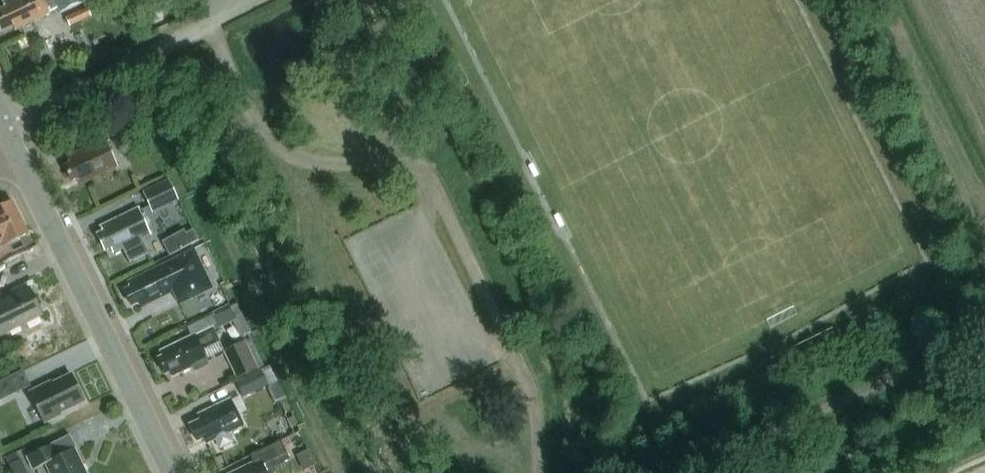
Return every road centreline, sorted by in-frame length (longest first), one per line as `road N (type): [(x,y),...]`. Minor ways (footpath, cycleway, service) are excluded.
road 1 (tertiary): [(175,472),(21,152)]

